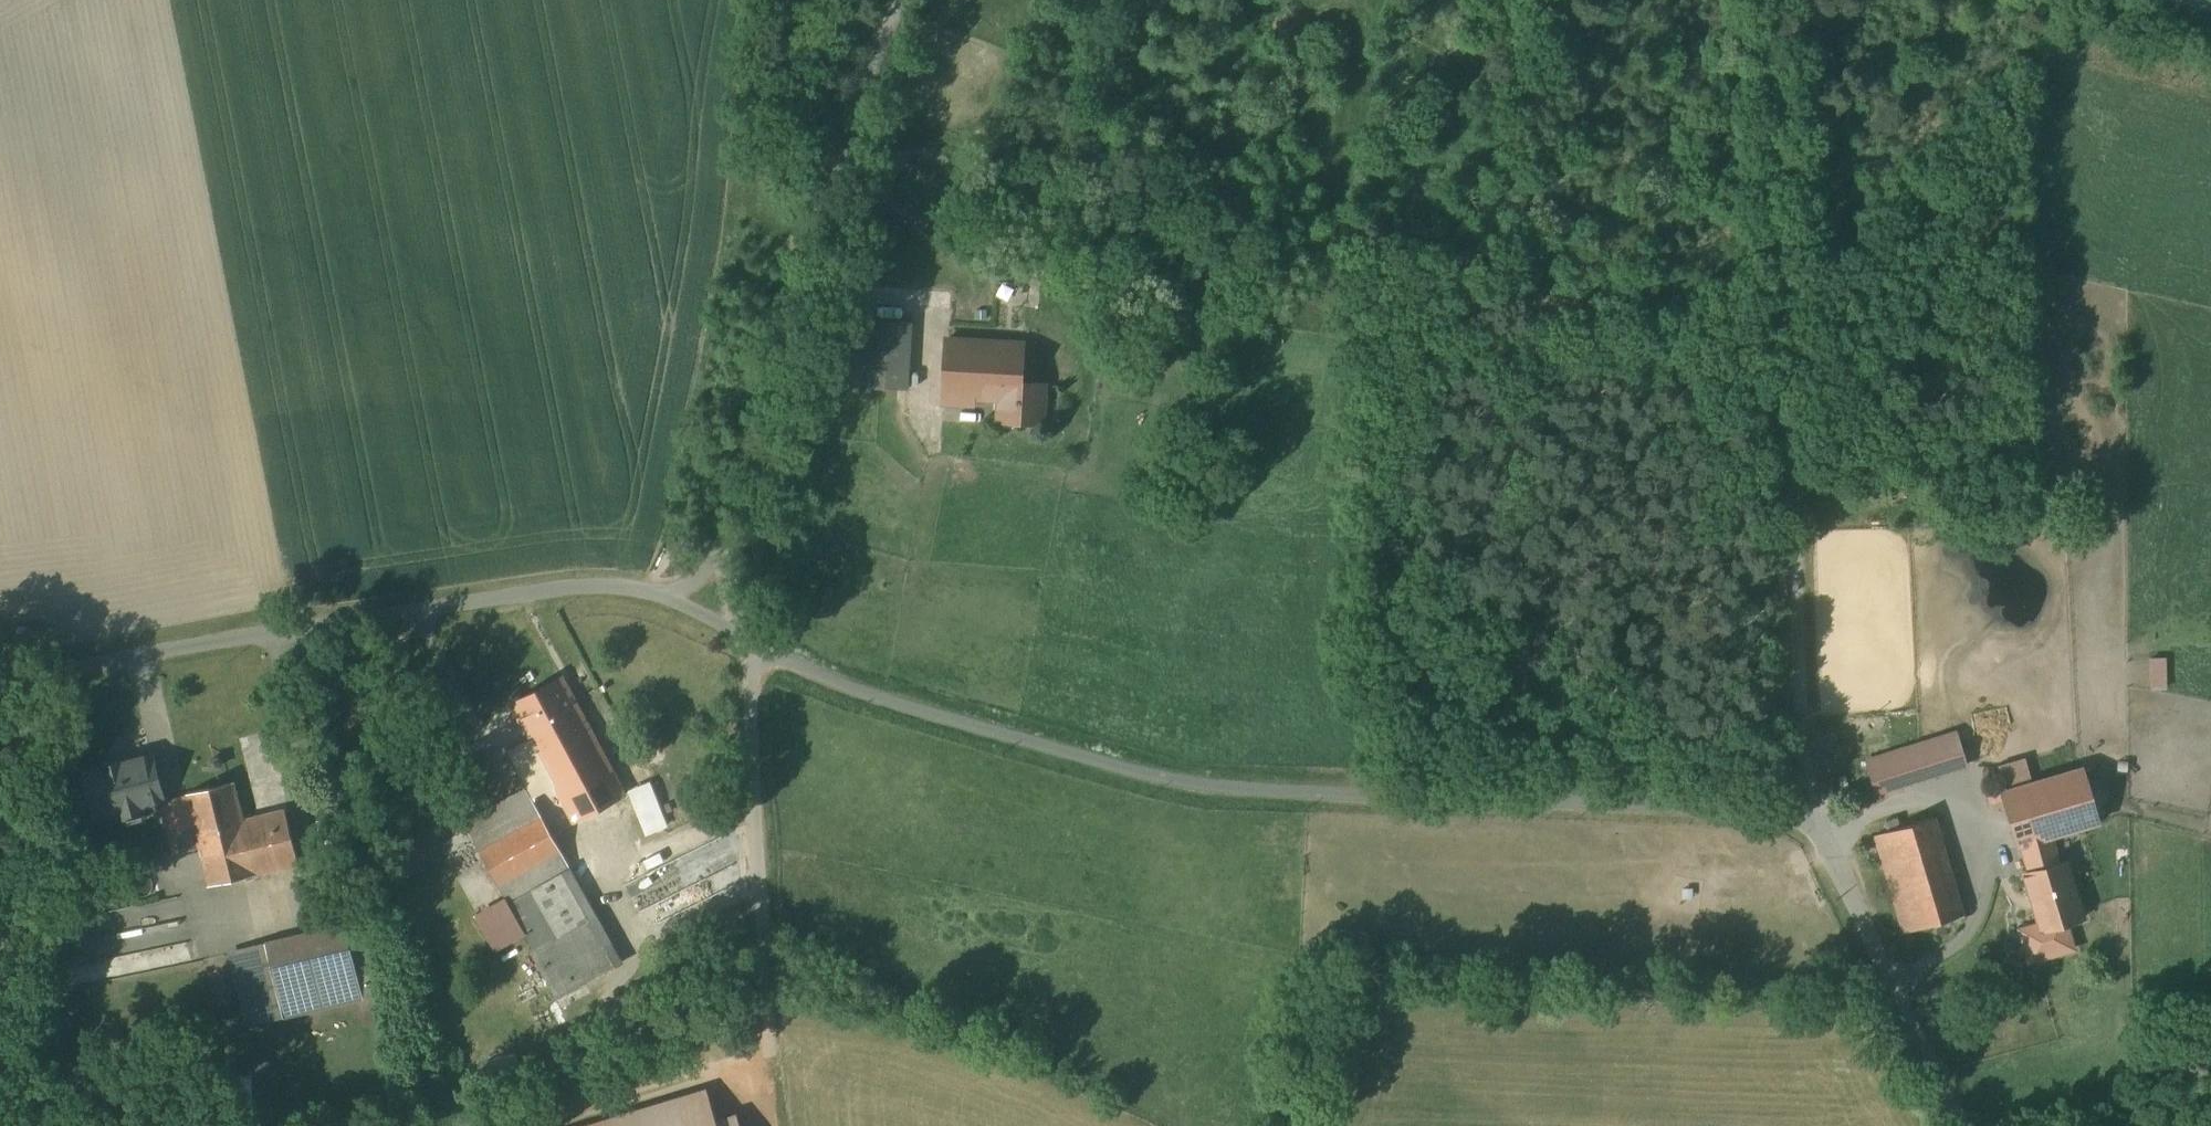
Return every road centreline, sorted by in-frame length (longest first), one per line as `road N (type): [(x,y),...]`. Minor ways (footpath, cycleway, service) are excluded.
road 1 (unclassified): [(1802,813),(1188,786),(826,684),(697,615)]
road 2 (unclassified): [(1802,813),(1778,0)]
road 3 (unclassified): [(697,615),(654,592),(609,584),(142,652),(0,690)]
road 4 (unclassified): [(892,0),(861,70),(741,434),(720,566),(697,615)]
road 5 (unclassified): [(1955,1125),(1802,813)]

